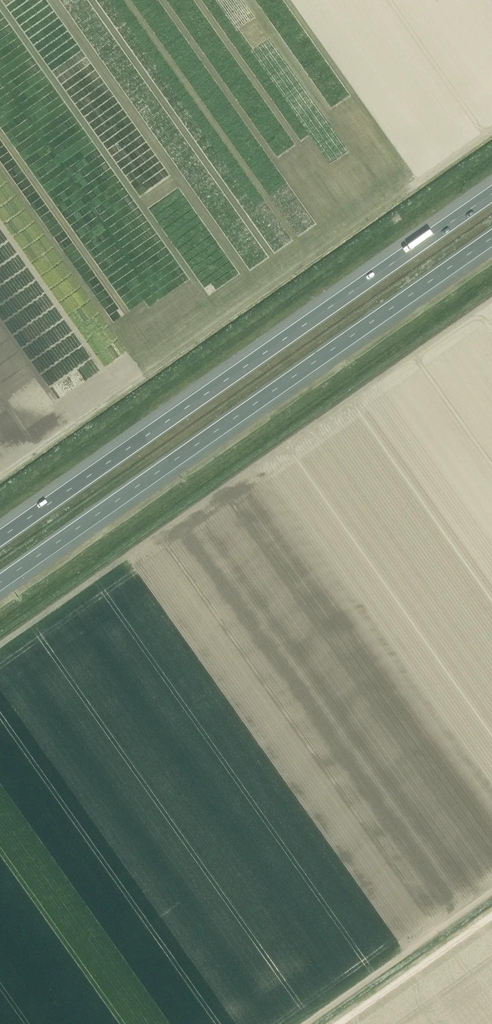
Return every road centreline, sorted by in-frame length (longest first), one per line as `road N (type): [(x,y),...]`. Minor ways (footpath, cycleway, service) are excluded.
road 1 (motorway): [(491,193),(0,538)]
road 2 (motorway): [(0,582),(491,237)]
road 3 (track): [(337,1023),(491,915)]

